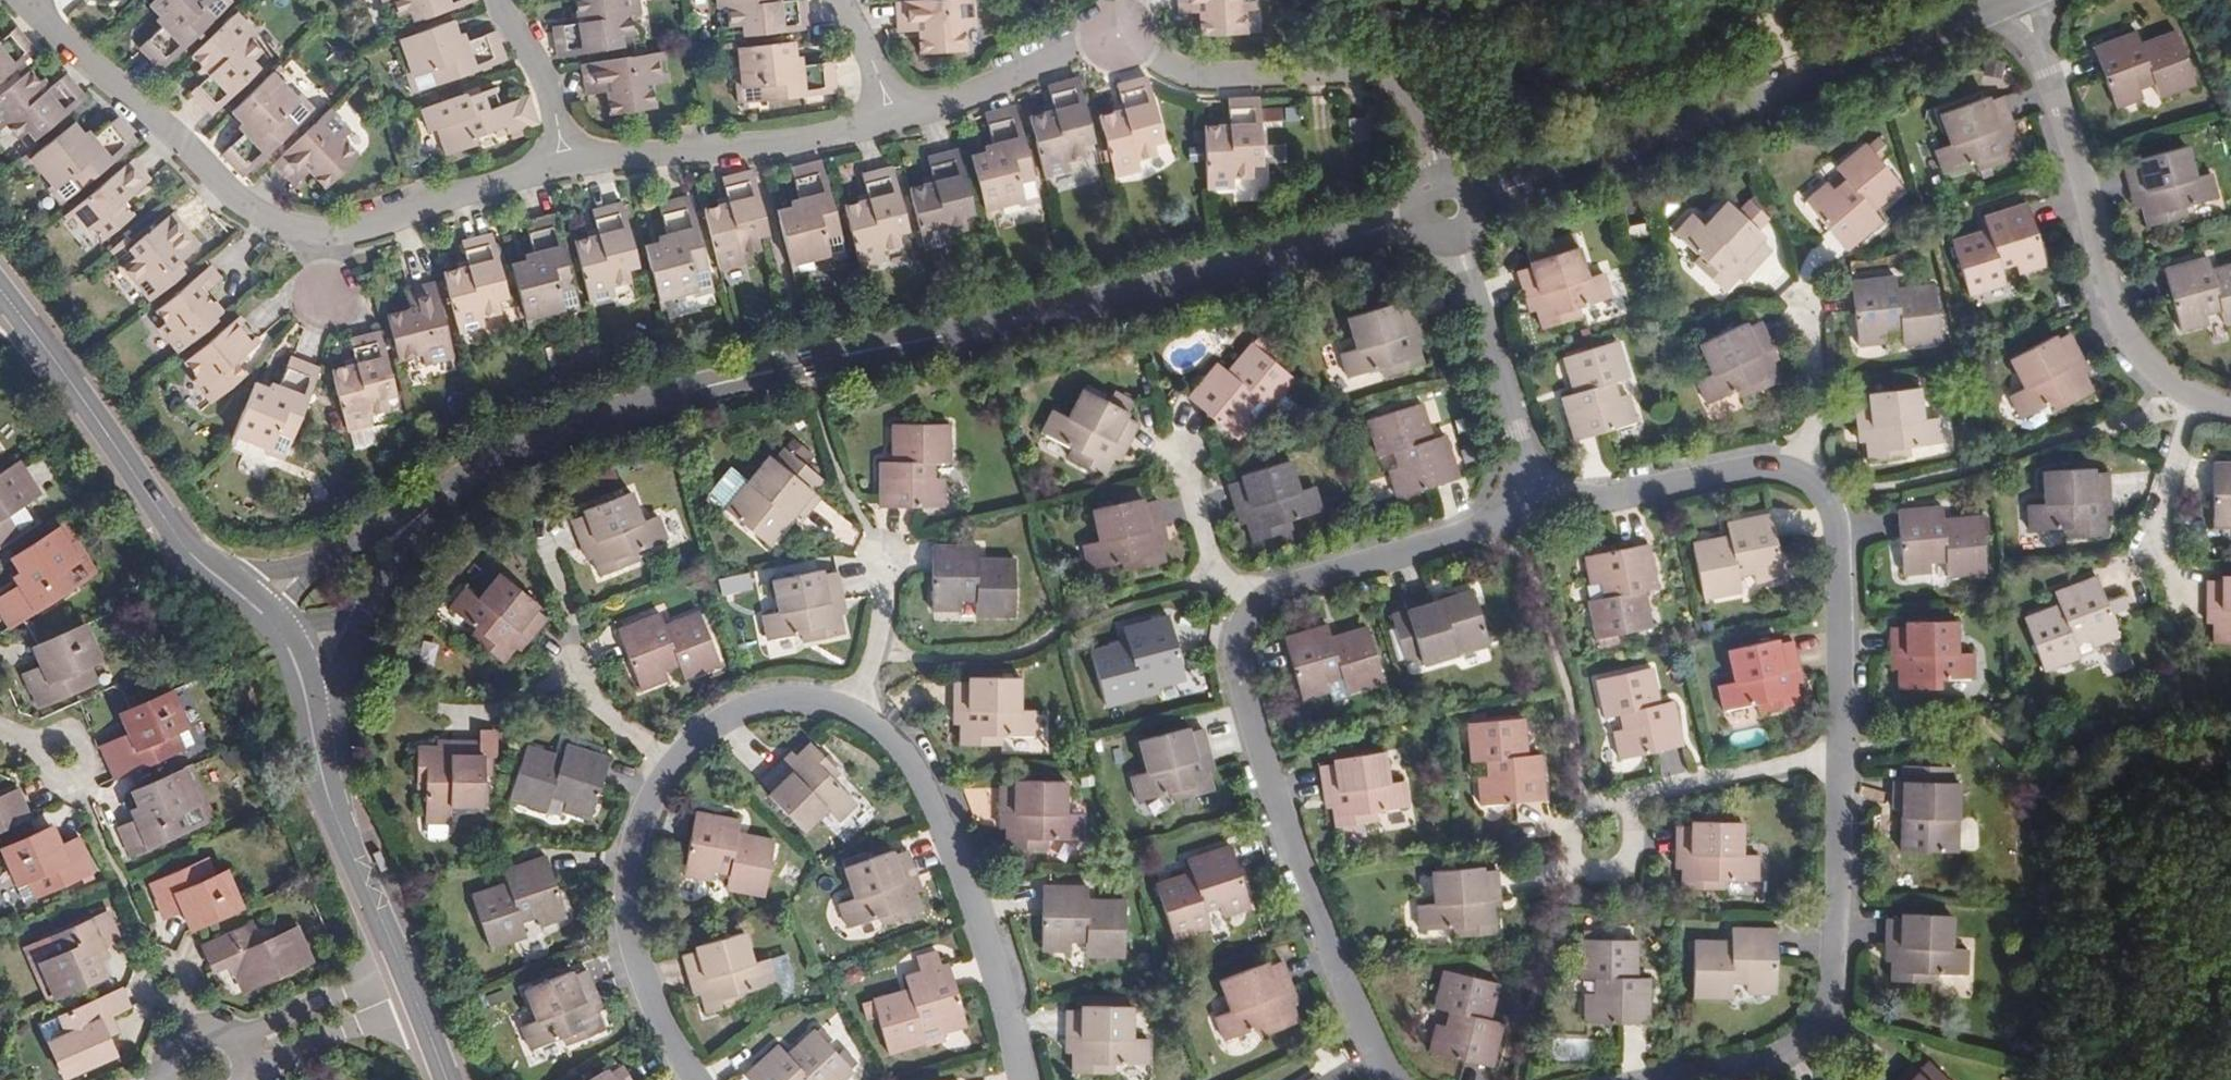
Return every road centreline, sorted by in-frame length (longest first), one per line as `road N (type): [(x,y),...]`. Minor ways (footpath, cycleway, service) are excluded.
road 1 (residential): [(1417,216),(1273,261),(690,391),(551,438),(435,498)]
road 2 (residential): [(1543,513),(1777,465),(1814,483),(1836,521),(1840,750),(1828,996),(1805,1035),(1779,1050),(1649,1079)]
road 3 (residential): [(1021,1079),(995,975),(922,784),(882,730),(814,700),(776,700),(712,726),(678,756),(649,805),(632,861),(631,911),(643,967),(703,1079)]
road 4 (residential): [(1398,1079),(1337,960),(1286,824),(1240,655),(1247,624),(1284,588),(1469,532)]
road 5 (residential): [(2019,2),(1807,85),(1481,196)]
road 6 (residential): [(2230,406),(2197,396),(2152,367),(2119,318),(2084,168),(2019,2)]
road 7 (track): [(2111,1079),(2109,959),(2089,791),(2111,773),(2230,753)]
road 8 (residential): [(28,0),(121,107),(251,218),(327,231)]
road 9 (residential): [(1439,174),(1406,95),(1388,81),(1209,79),(1123,38)]
road 10 (tertiary): [(1,291),(164,519),(216,575)]
road 11 (residential): [(574,159),(752,148),(898,115)]
road 12 (residential): [(1543,513),(1459,238)]
road 13 (residential): [(327,231),(574,159)]
road 14 (residential): [(898,115),(1123,38)]
road 15 (tertiary): [(316,752),(398,959)]
road 16 (residential): [(398,959),(236,1034)]
road 17 (residential): [(497,0),(574,159)]
road 18 (residential): [(253,1067),(416,1002)]
road 19 (residential): [(316,752),(376,601)]
road 20 (tertiary): [(275,626),(305,690),(316,752)]
road 21 (residential): [(435,498),(322,559)]
road 22 (residential): [(845,0),(898,115)]

